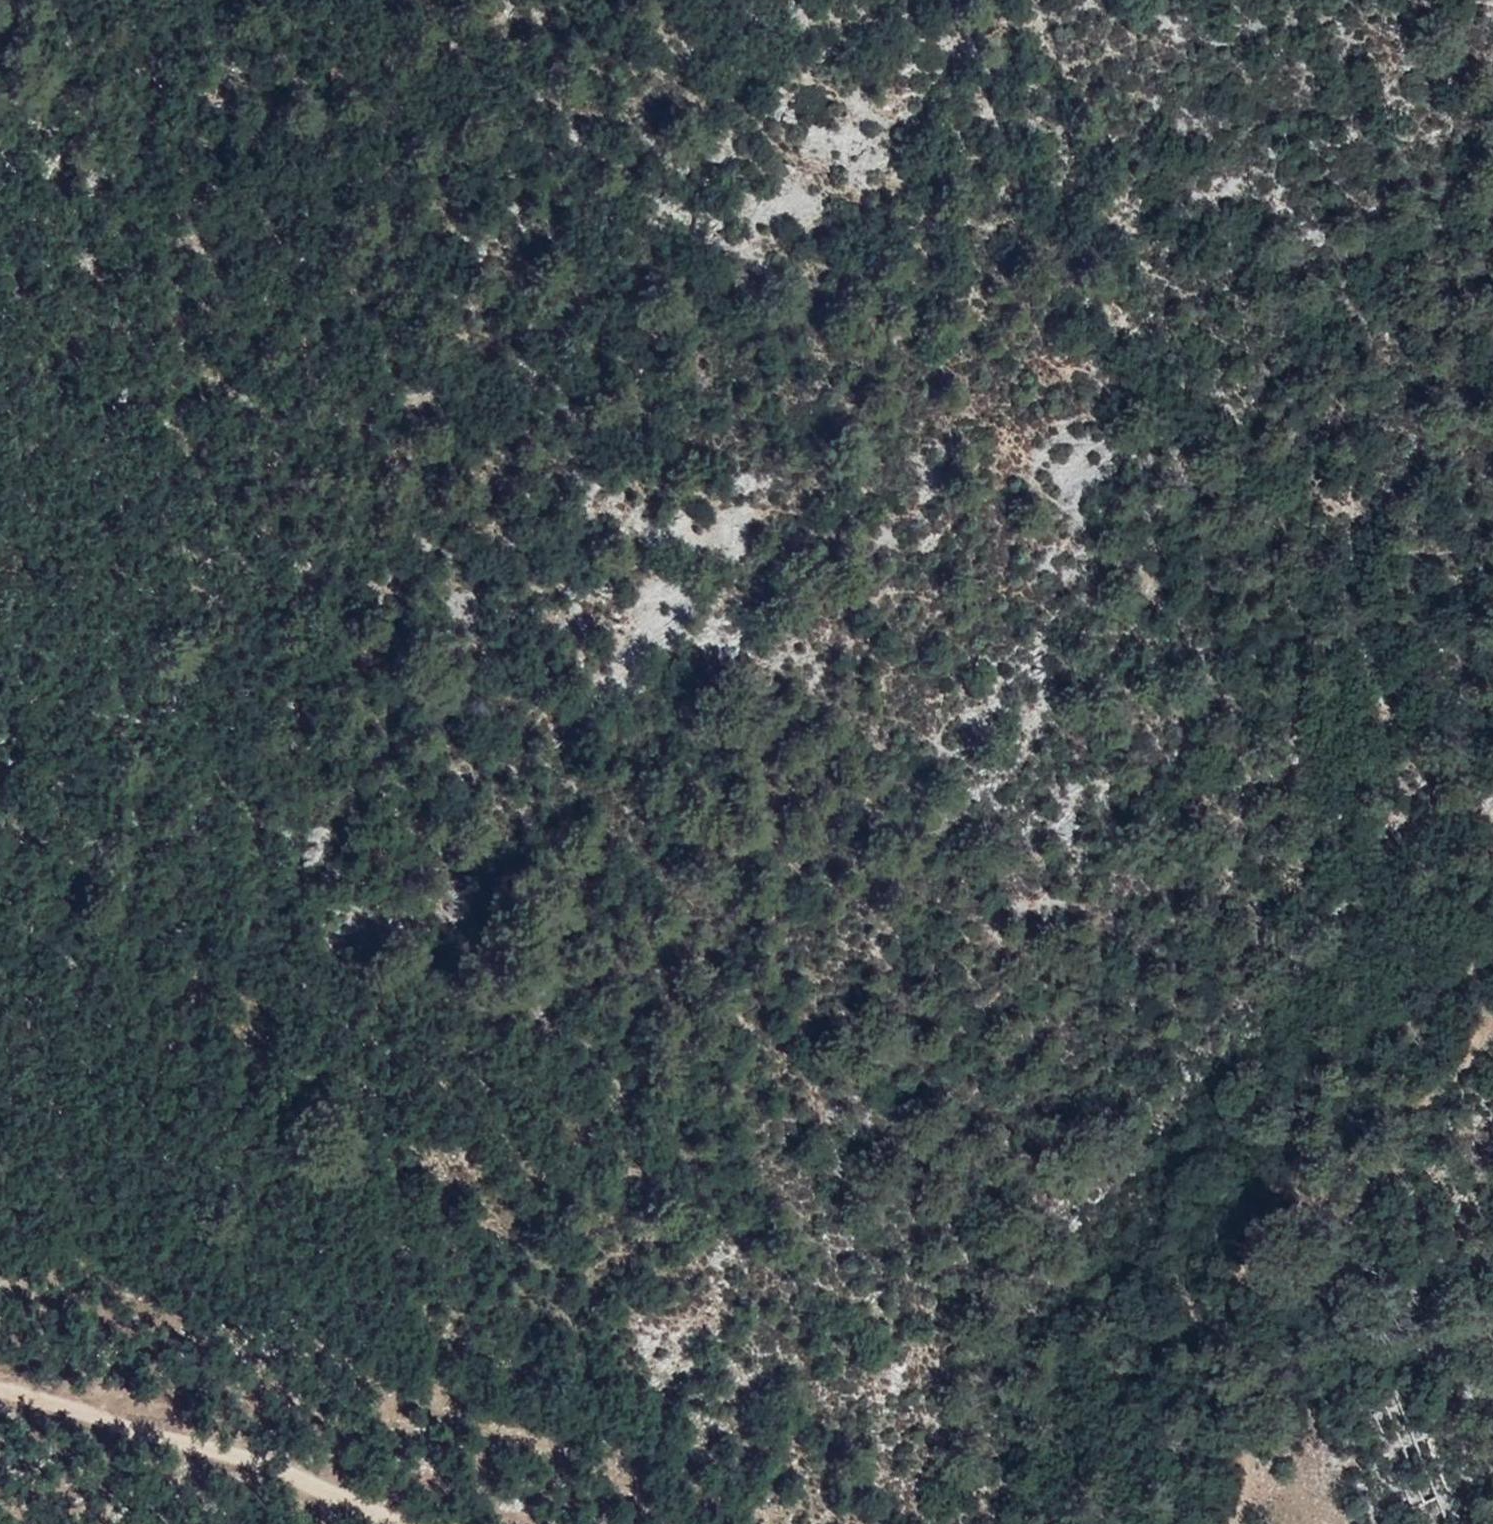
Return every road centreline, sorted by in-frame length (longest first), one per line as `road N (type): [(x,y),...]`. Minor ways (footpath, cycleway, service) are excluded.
road 1 (track): [(1492,996),(1477,1047),(1438,1090),(1304,1192),(1271,1241),(1239,1334),(1245,1468),(1232,1523)]
road 2 (track): [(410,1523),(288,1475),(0,1391)]

